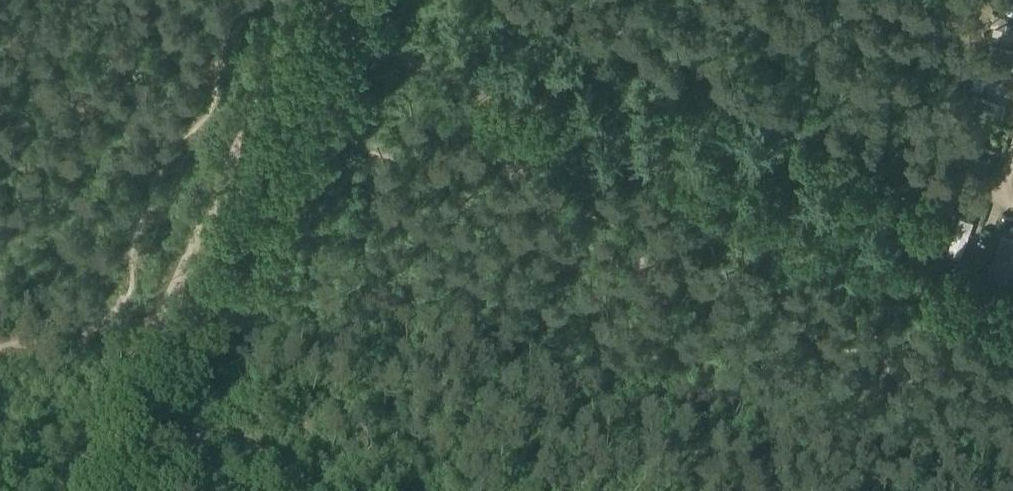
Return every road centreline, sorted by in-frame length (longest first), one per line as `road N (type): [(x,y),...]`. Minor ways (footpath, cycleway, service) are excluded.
road 1 (track): [(99,466),(300,16)]
road 2 (track): [(99,466),(222,490)]

